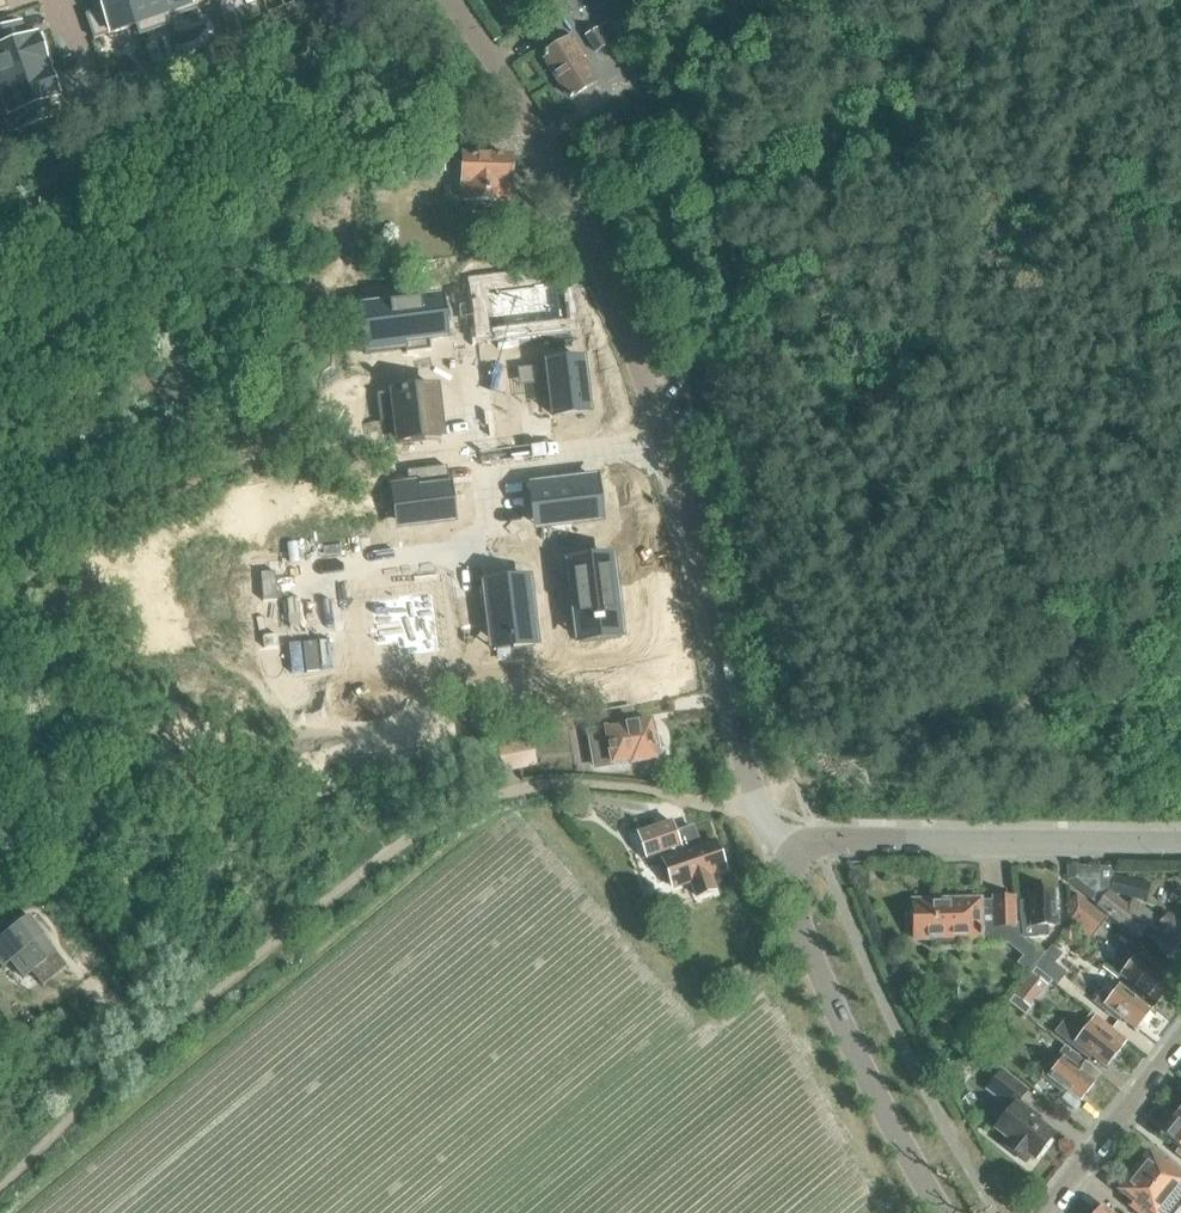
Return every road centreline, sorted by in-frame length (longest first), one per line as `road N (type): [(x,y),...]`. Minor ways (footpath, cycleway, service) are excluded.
road 1 (residential): [(663,451),(588,223),(453,0)]
road 2 (unclassified): [(1180,843),(826,838),(805,846),(785,876)]
road 3 (residential): [(761,811),(663,451)]
road 4 (unclassified): [(943,1212),(888,1118),(785,876)]
road 5 (residential): [(482,474),(494,550),(270,582)]
road 6 (residential): [(1180,1037),(1038,1212)]
road 7 (residential): [(663,451),(482,474)]
road 8 (residential): [(482,474),(460,304)]

